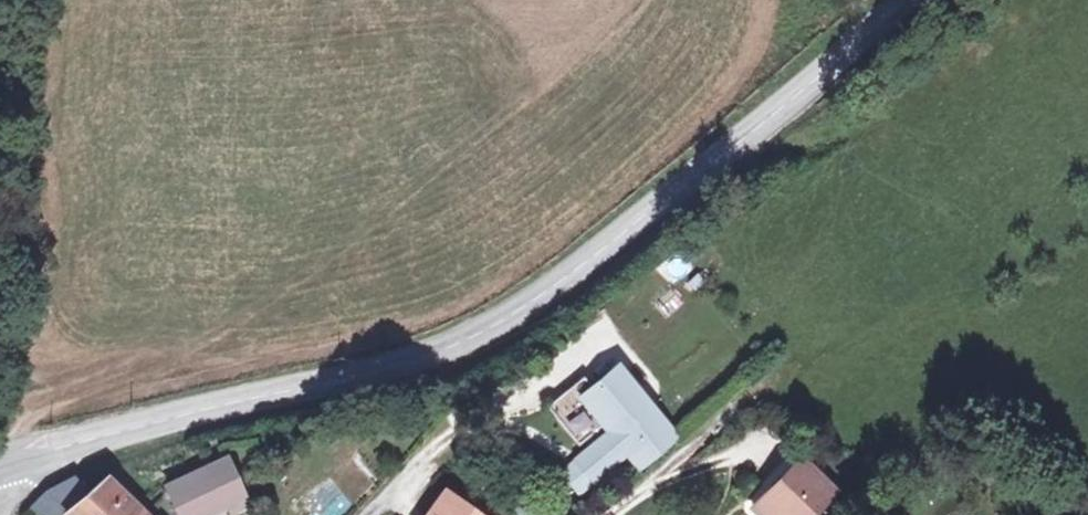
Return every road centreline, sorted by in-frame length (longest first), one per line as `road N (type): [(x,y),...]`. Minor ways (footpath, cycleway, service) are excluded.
road 1 (secondary): [(0,468),(138,424),(333,382),(484,323),(777,106),(898,0)]

